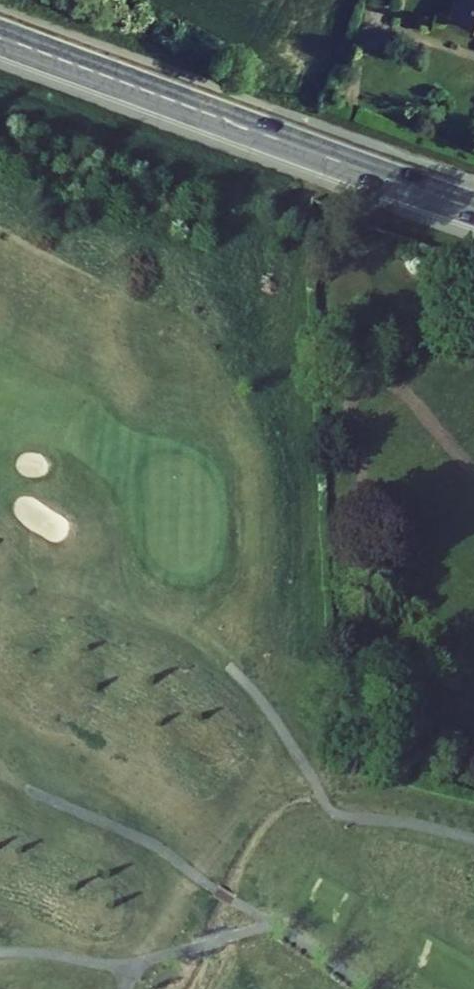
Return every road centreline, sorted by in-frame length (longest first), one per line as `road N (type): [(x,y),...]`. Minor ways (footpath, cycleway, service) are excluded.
road 1 (primary): [(0,37),(473,208)]

